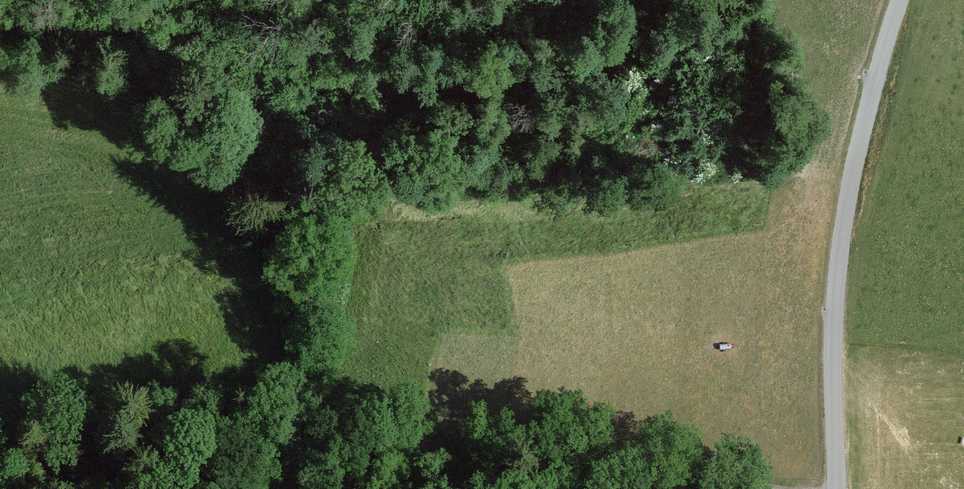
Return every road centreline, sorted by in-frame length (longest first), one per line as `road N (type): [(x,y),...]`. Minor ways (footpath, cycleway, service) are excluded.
road 1 (unclassified): [(837,488),(833,364),(842,234),(899,0)]
road 2 (track): [(753,488),(461,436),(395,445),(313,471),(299,488)]
road 3 (track): [(313,471),(296,434),(273,217),(258,187),(219,162)]

